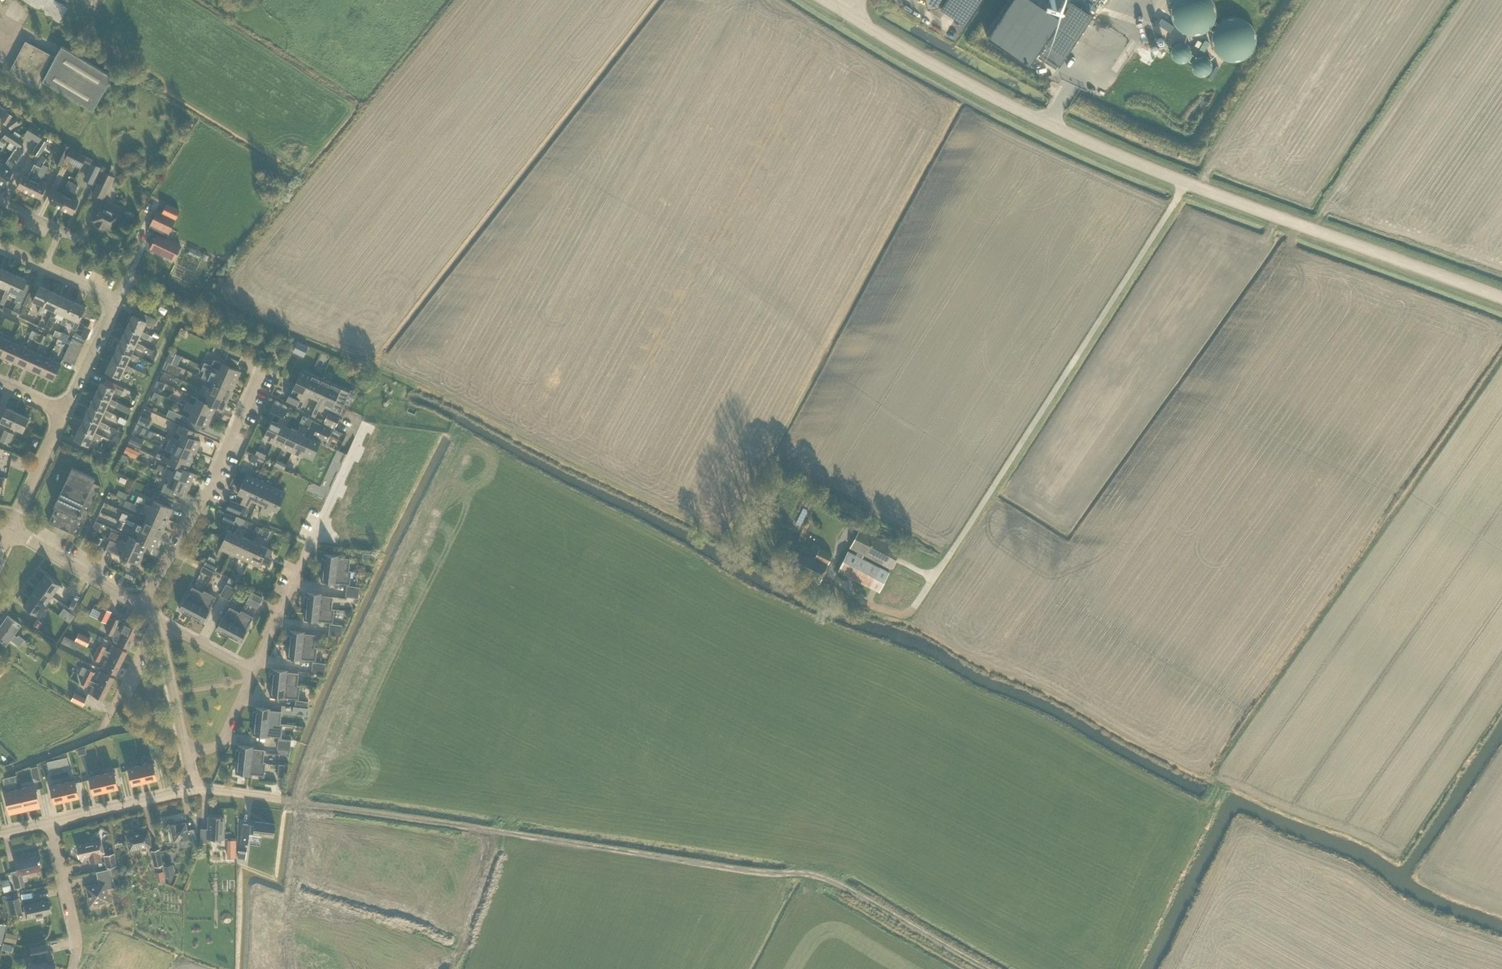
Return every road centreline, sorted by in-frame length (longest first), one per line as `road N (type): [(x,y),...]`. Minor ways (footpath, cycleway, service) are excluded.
road 1 (tertiary): [(1501,298),(1086,141),(846,13)]
road 2 (track): [(309,803),(817,877),(987,968)]
road 3 (residential): [(141,608),(262,367)]
road 4 (residential): [(0,774),(99,732),(158,619)]
road 5 (residential): [(63,410),(117,301),(45,266)]
road 6 (residential): [(255,672),(312,544),(309,525),(325,489)]
road 7 (residential): [(141,608),(10,528)]
road 8 (residential): [(72,968),(76,933),(49,823)]
road 9 (residential): [(49,823),(193,787)]
road 10 (residential): [(10,528),(63,410)]
road 11 (residential): [(186,753),(161,632)]

